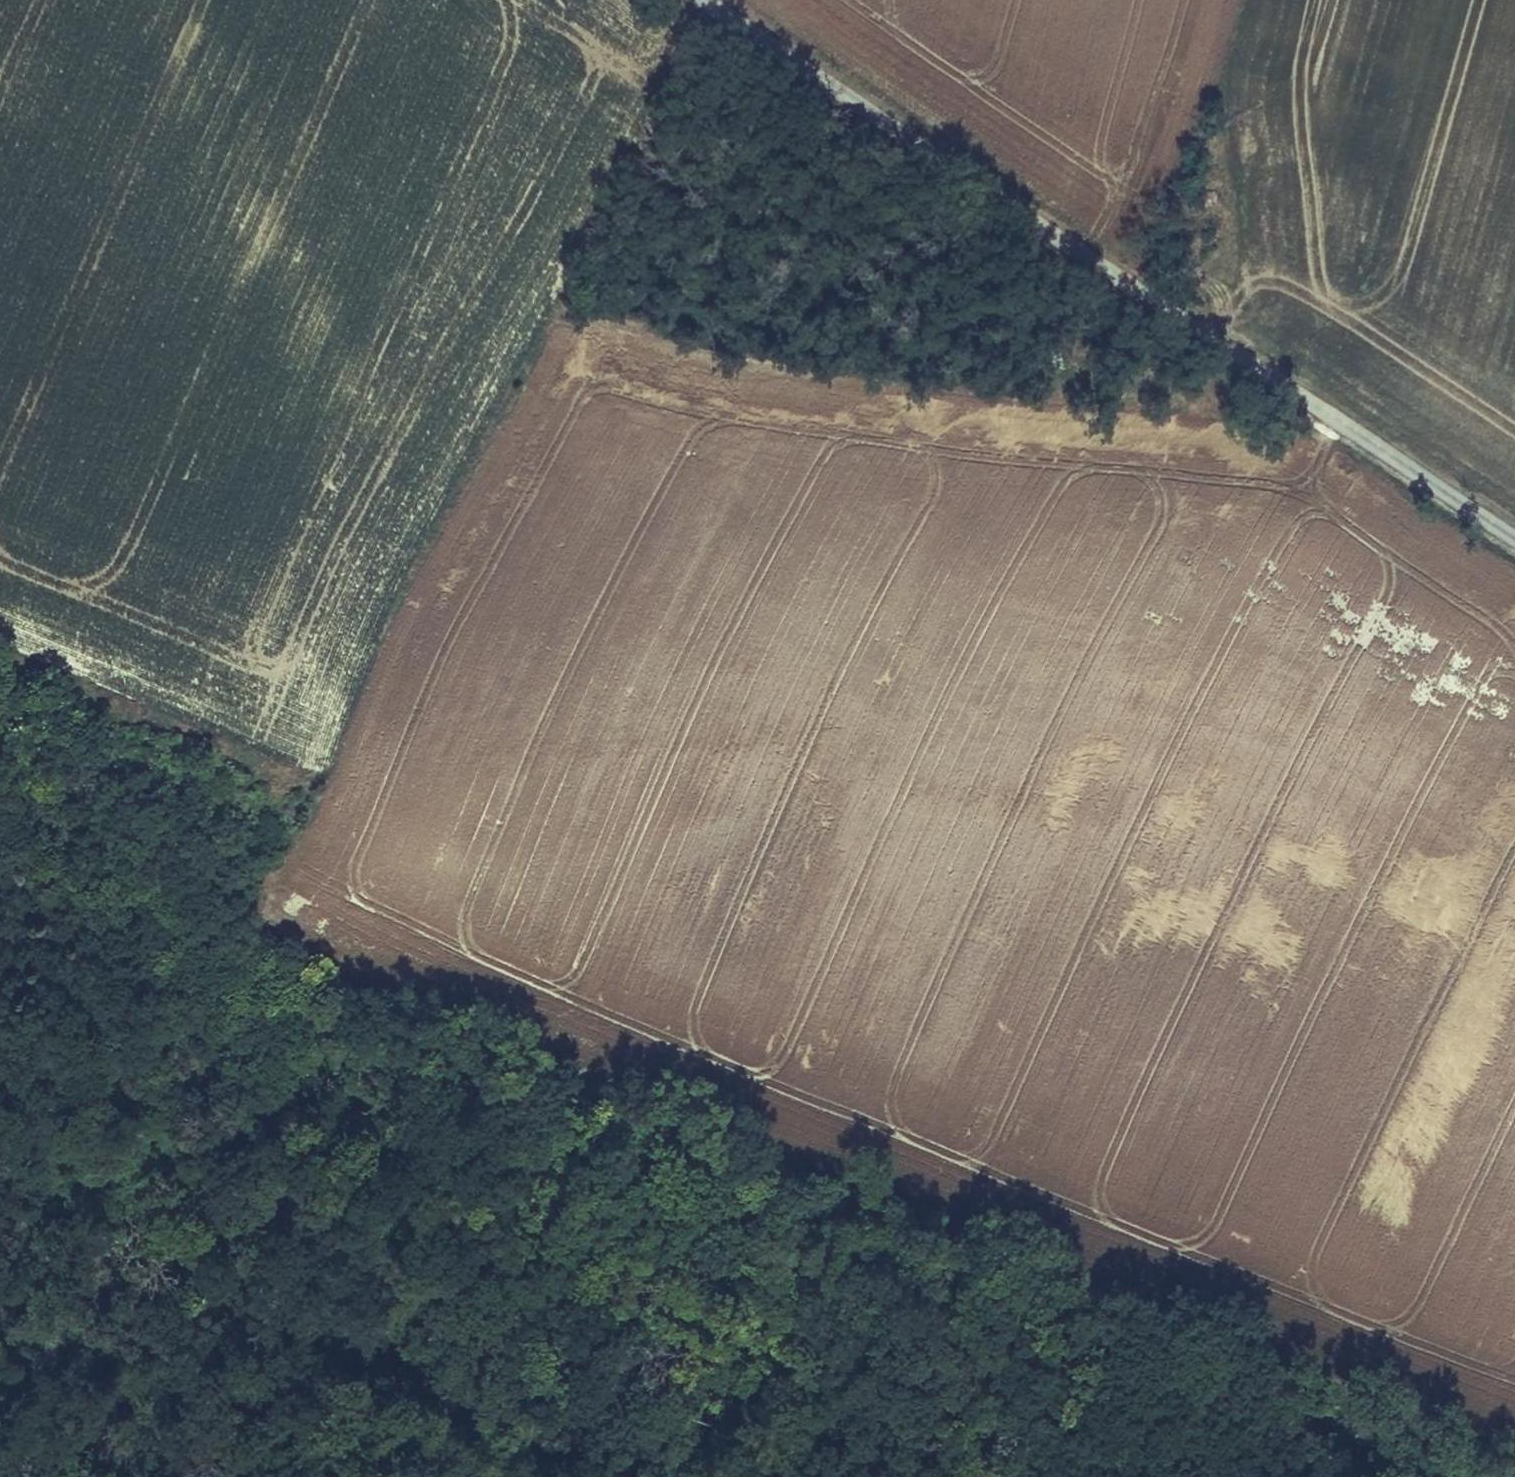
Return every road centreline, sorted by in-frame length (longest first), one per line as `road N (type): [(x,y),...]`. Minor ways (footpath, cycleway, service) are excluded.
road 1 (unclassified): [(708,0),(1514,543)]

